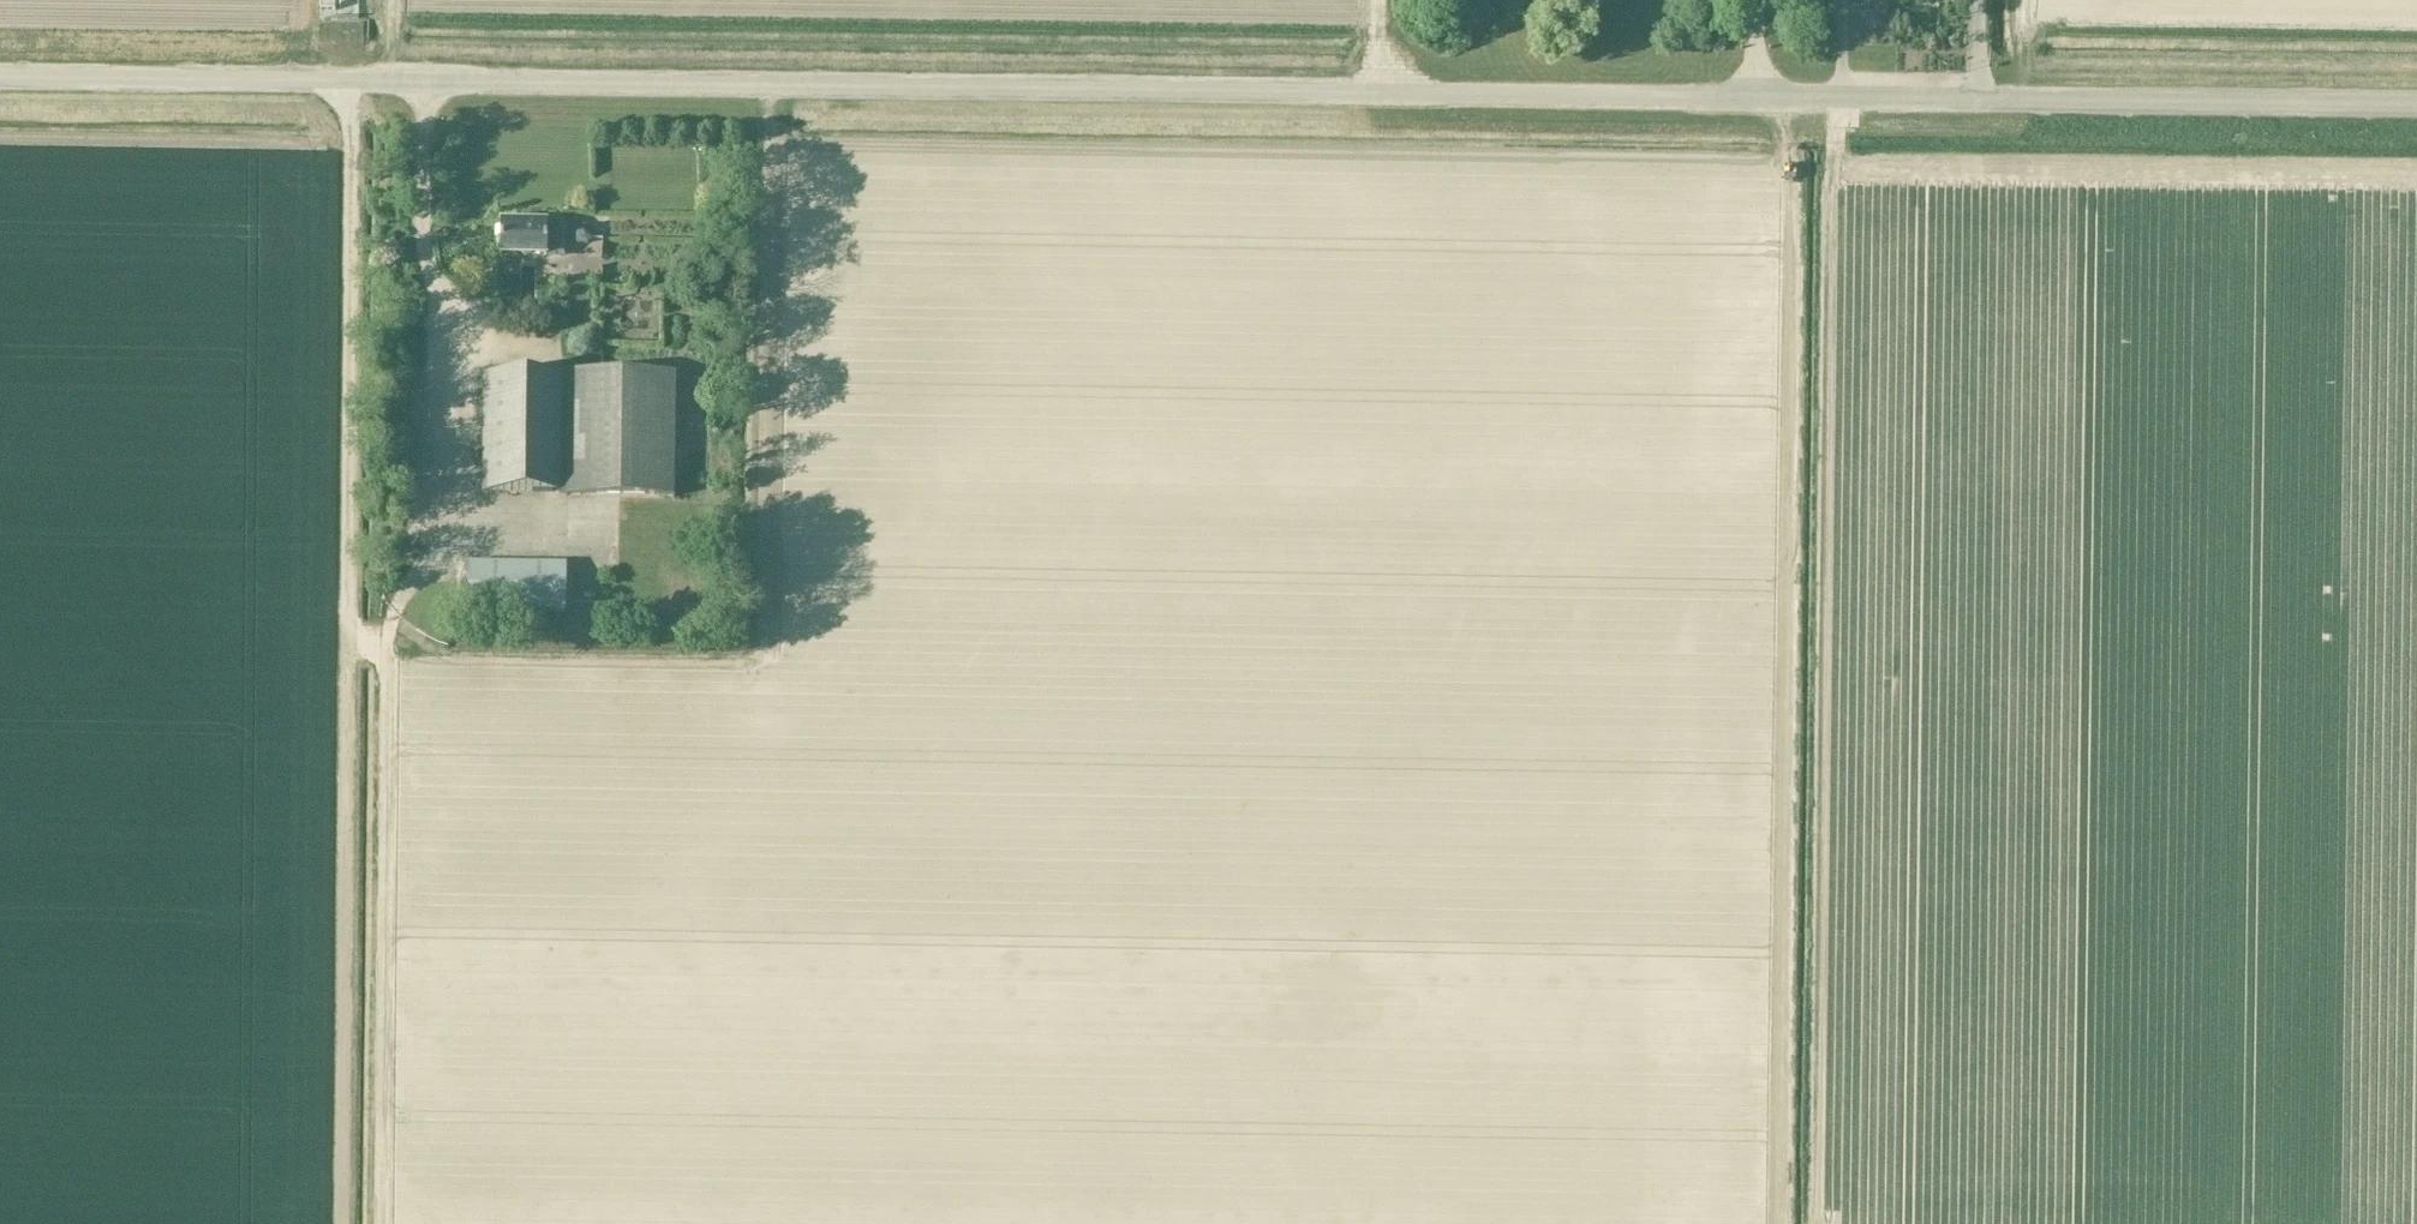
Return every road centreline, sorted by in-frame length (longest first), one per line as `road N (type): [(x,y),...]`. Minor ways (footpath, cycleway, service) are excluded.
road 1 (unclassified): [(2416,106),(0,78)]

